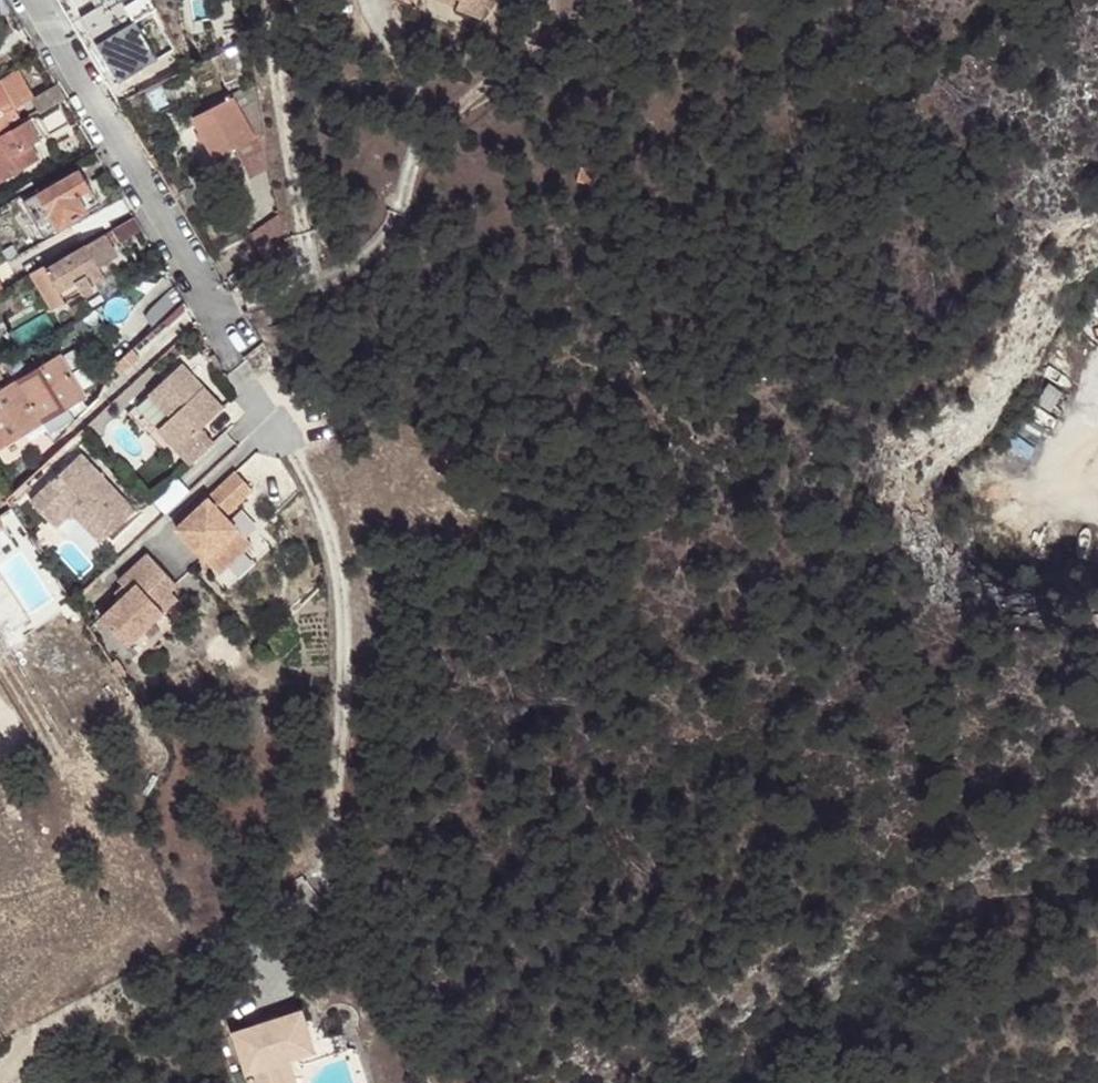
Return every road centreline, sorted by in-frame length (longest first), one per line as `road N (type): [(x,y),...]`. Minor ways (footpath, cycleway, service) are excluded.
road 1 (residential): [(232,338),(28,0)]

